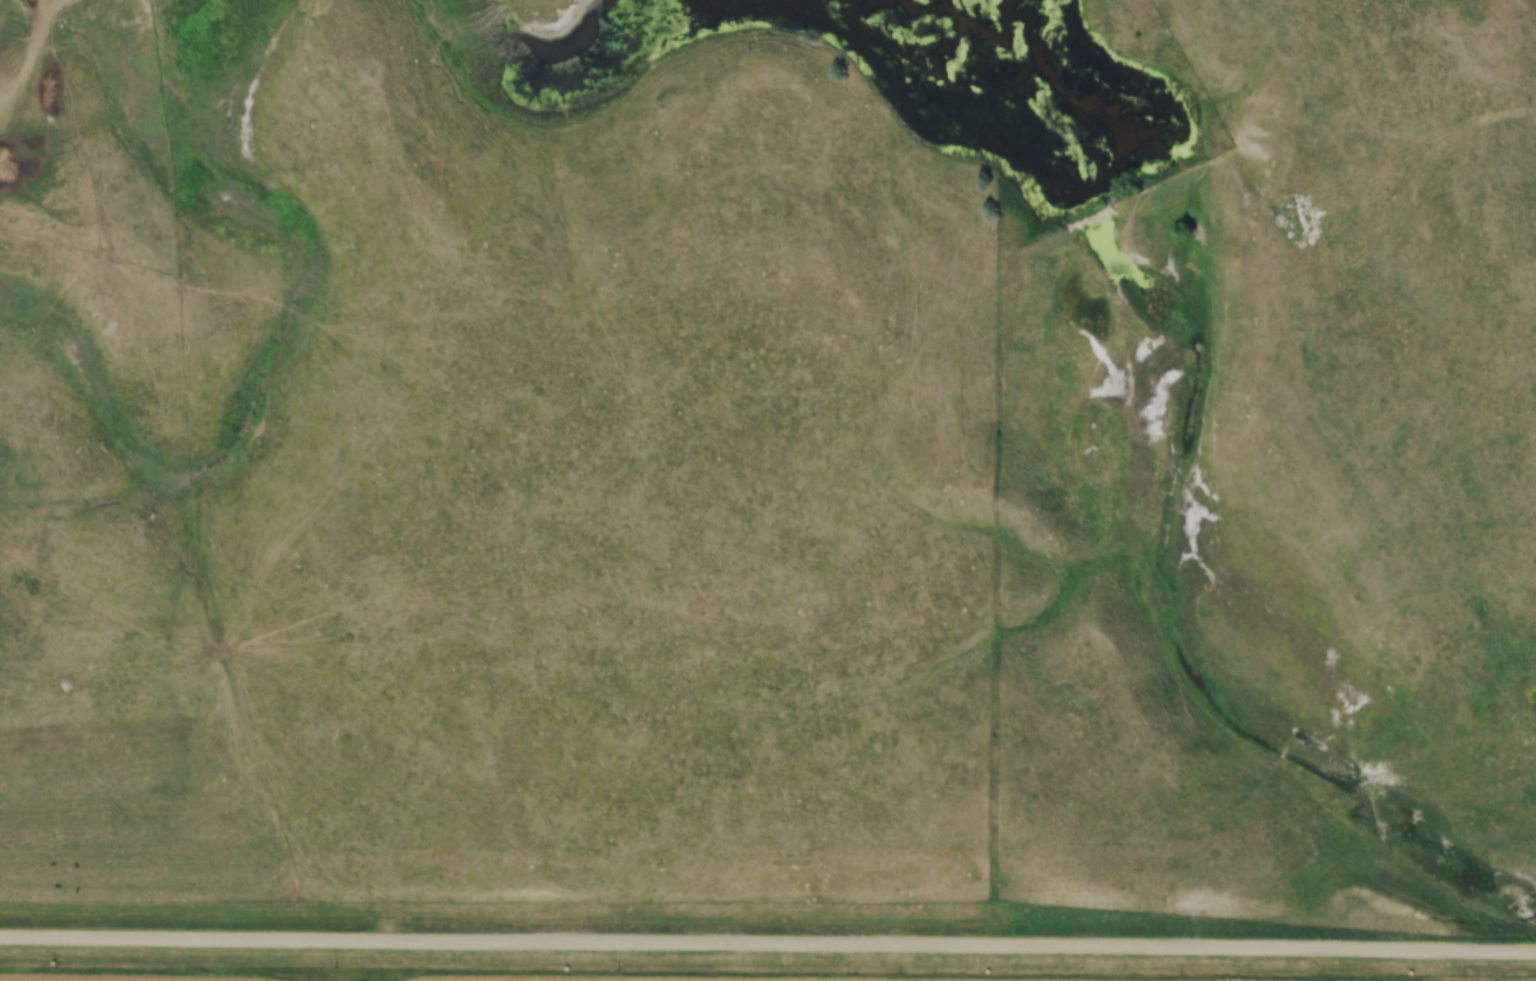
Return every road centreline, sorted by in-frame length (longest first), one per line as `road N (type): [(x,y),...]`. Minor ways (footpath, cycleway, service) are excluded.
road 1 (residential): [(0,937),(1535,949)]

